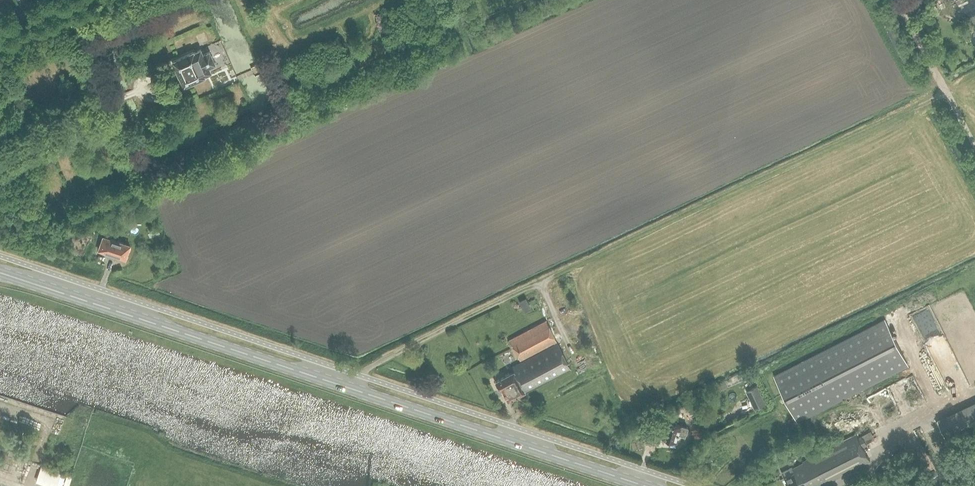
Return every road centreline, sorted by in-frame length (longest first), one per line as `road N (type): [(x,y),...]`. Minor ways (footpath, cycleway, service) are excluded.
road 1 (secondary): [(640,485),(0,275)]
road 2 (track): [(350,389),(370,368),(532,287),(559,308)]

